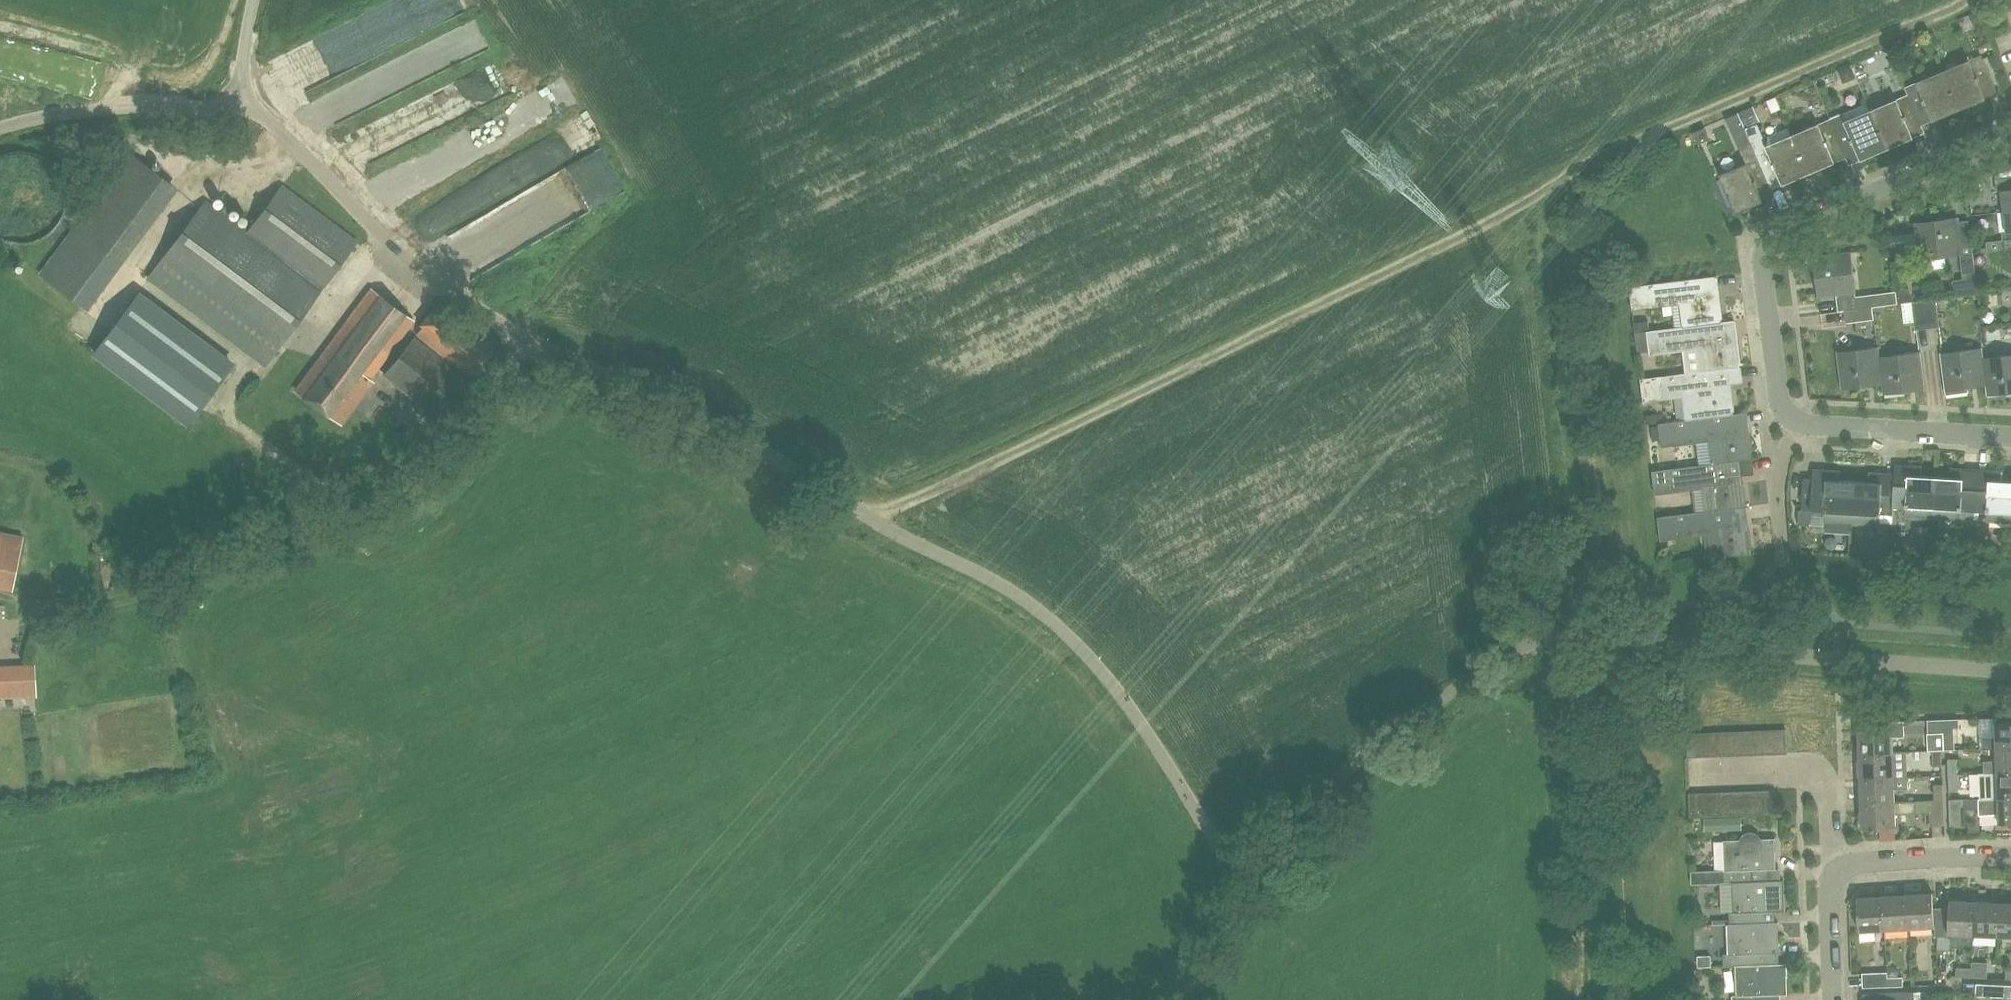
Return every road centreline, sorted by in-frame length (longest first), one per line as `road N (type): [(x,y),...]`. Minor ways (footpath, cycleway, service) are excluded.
road 1 (unclassified): [(2010,669),(1592,638),(1541,644),(1493,664),(1384,743),(1288,829),(1234,849),(1212,837),(1127,703),(1052,621),(772,460),(444,289),(412,267),(263,119),(241,108)]
road 2 (track): [(873,521),(1610,163),(1973,0)]
road 3 (residential): [(1796,422),(1781,403),(1764,259),(1770,243),(2010,131)]
road 4 (residential): [(1834,999),(1829,885),(1838,868),(2010,856)]
road 5 (unclassified): [(0,132),(100,112),(241,108)]
road 6 (residential): [(2010,438),(1796,422)]
road 7 (residential): [(1786,555),(1780,477),(1796,422)]

